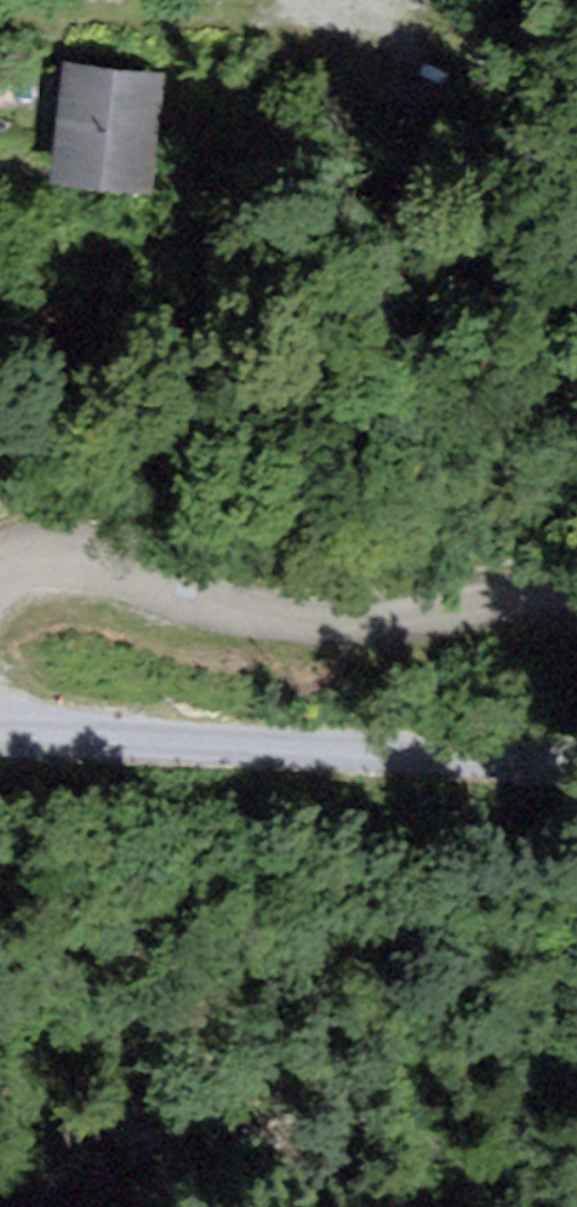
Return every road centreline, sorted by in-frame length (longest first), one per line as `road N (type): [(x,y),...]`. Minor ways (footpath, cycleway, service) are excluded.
road 1 (unclassified): [(0,572),(30,557),(71,556),(279,625),(378,631),(576,593)]
road 2 (unclassified): [(0,736),(576,767)]
road 3 (track): [(0,19),(298,14),(337,0)]

